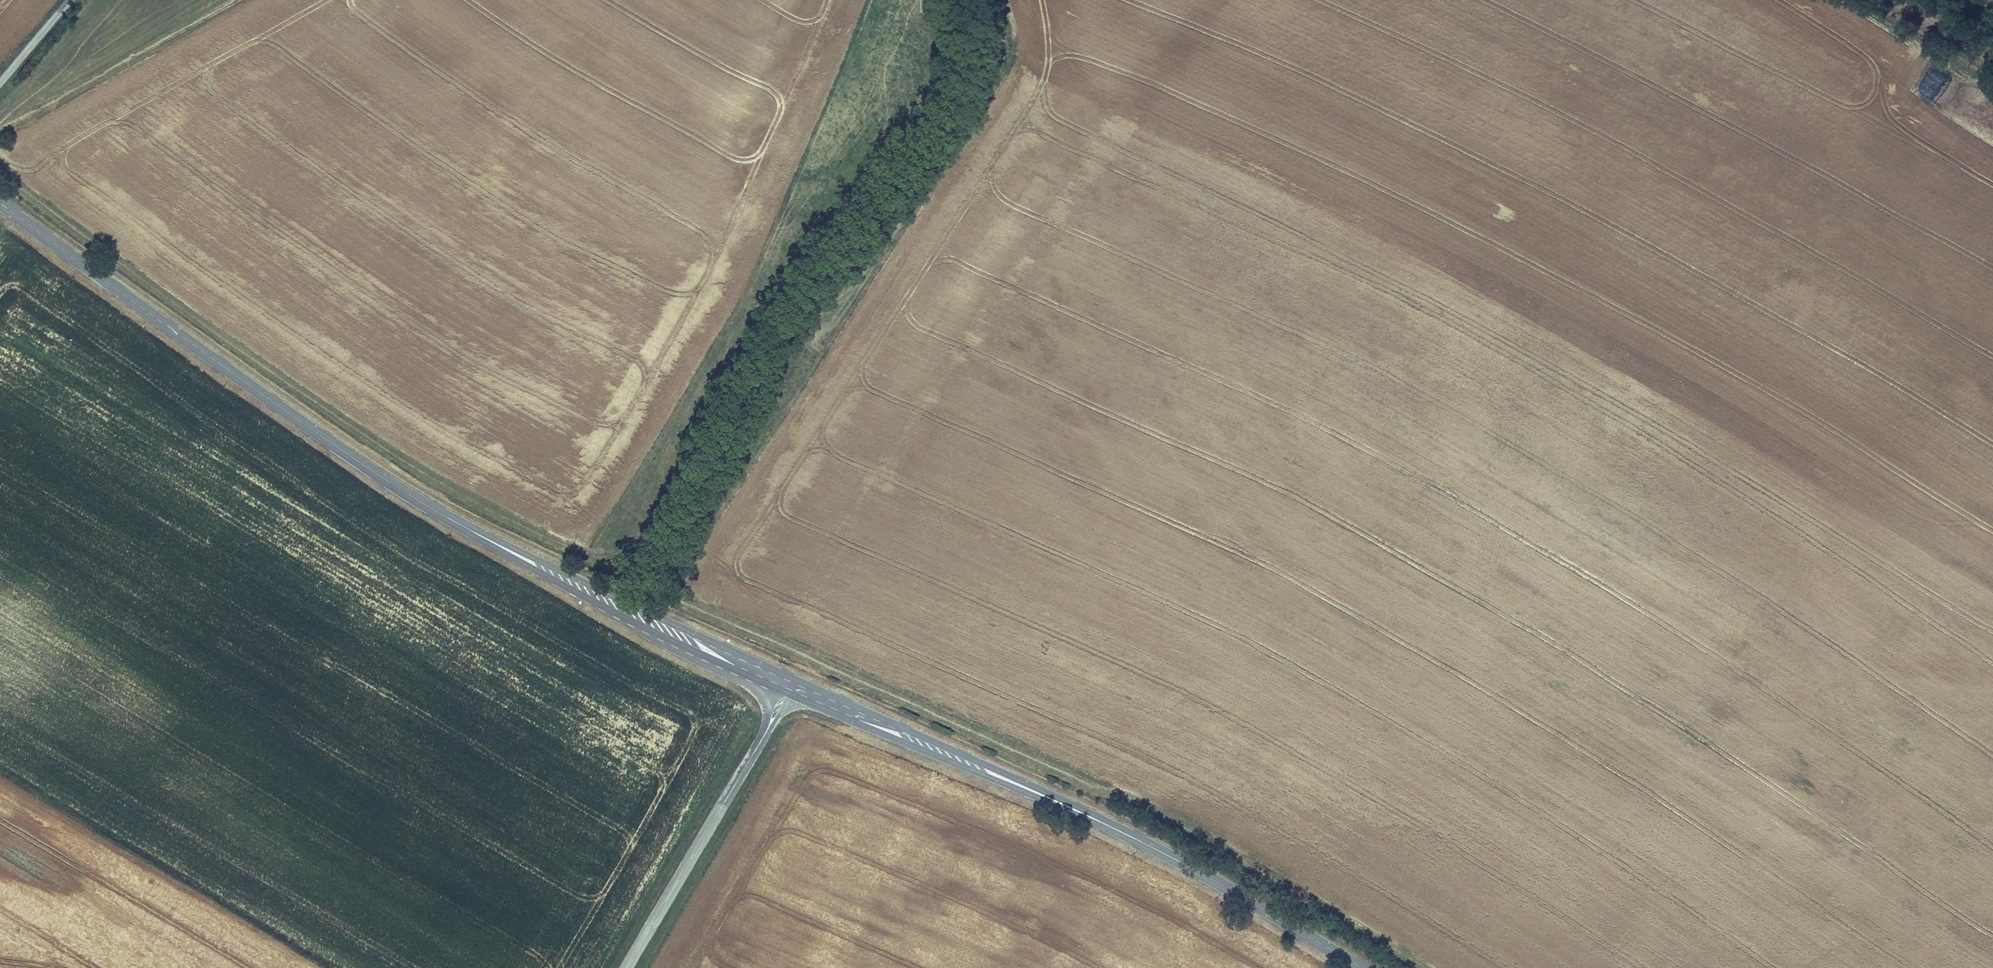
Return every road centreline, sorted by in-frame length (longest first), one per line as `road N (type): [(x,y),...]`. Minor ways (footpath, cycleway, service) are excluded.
road 1 (track): [(629,604),(779,332),(957,107),(970,52),(959,0)]
road 2 (tertiary): [(455,522),(704,657),(1070,808)]
road 3 (tertiary): [(1070,808),(455,522)]
road 4 (tertiary): [(0,203),(322,437),(455,522)]
road 5 (tertiary): [(1070,808),(1204,873),(1367,967)]
road 6 (track): [(0,131),(235,0)]

